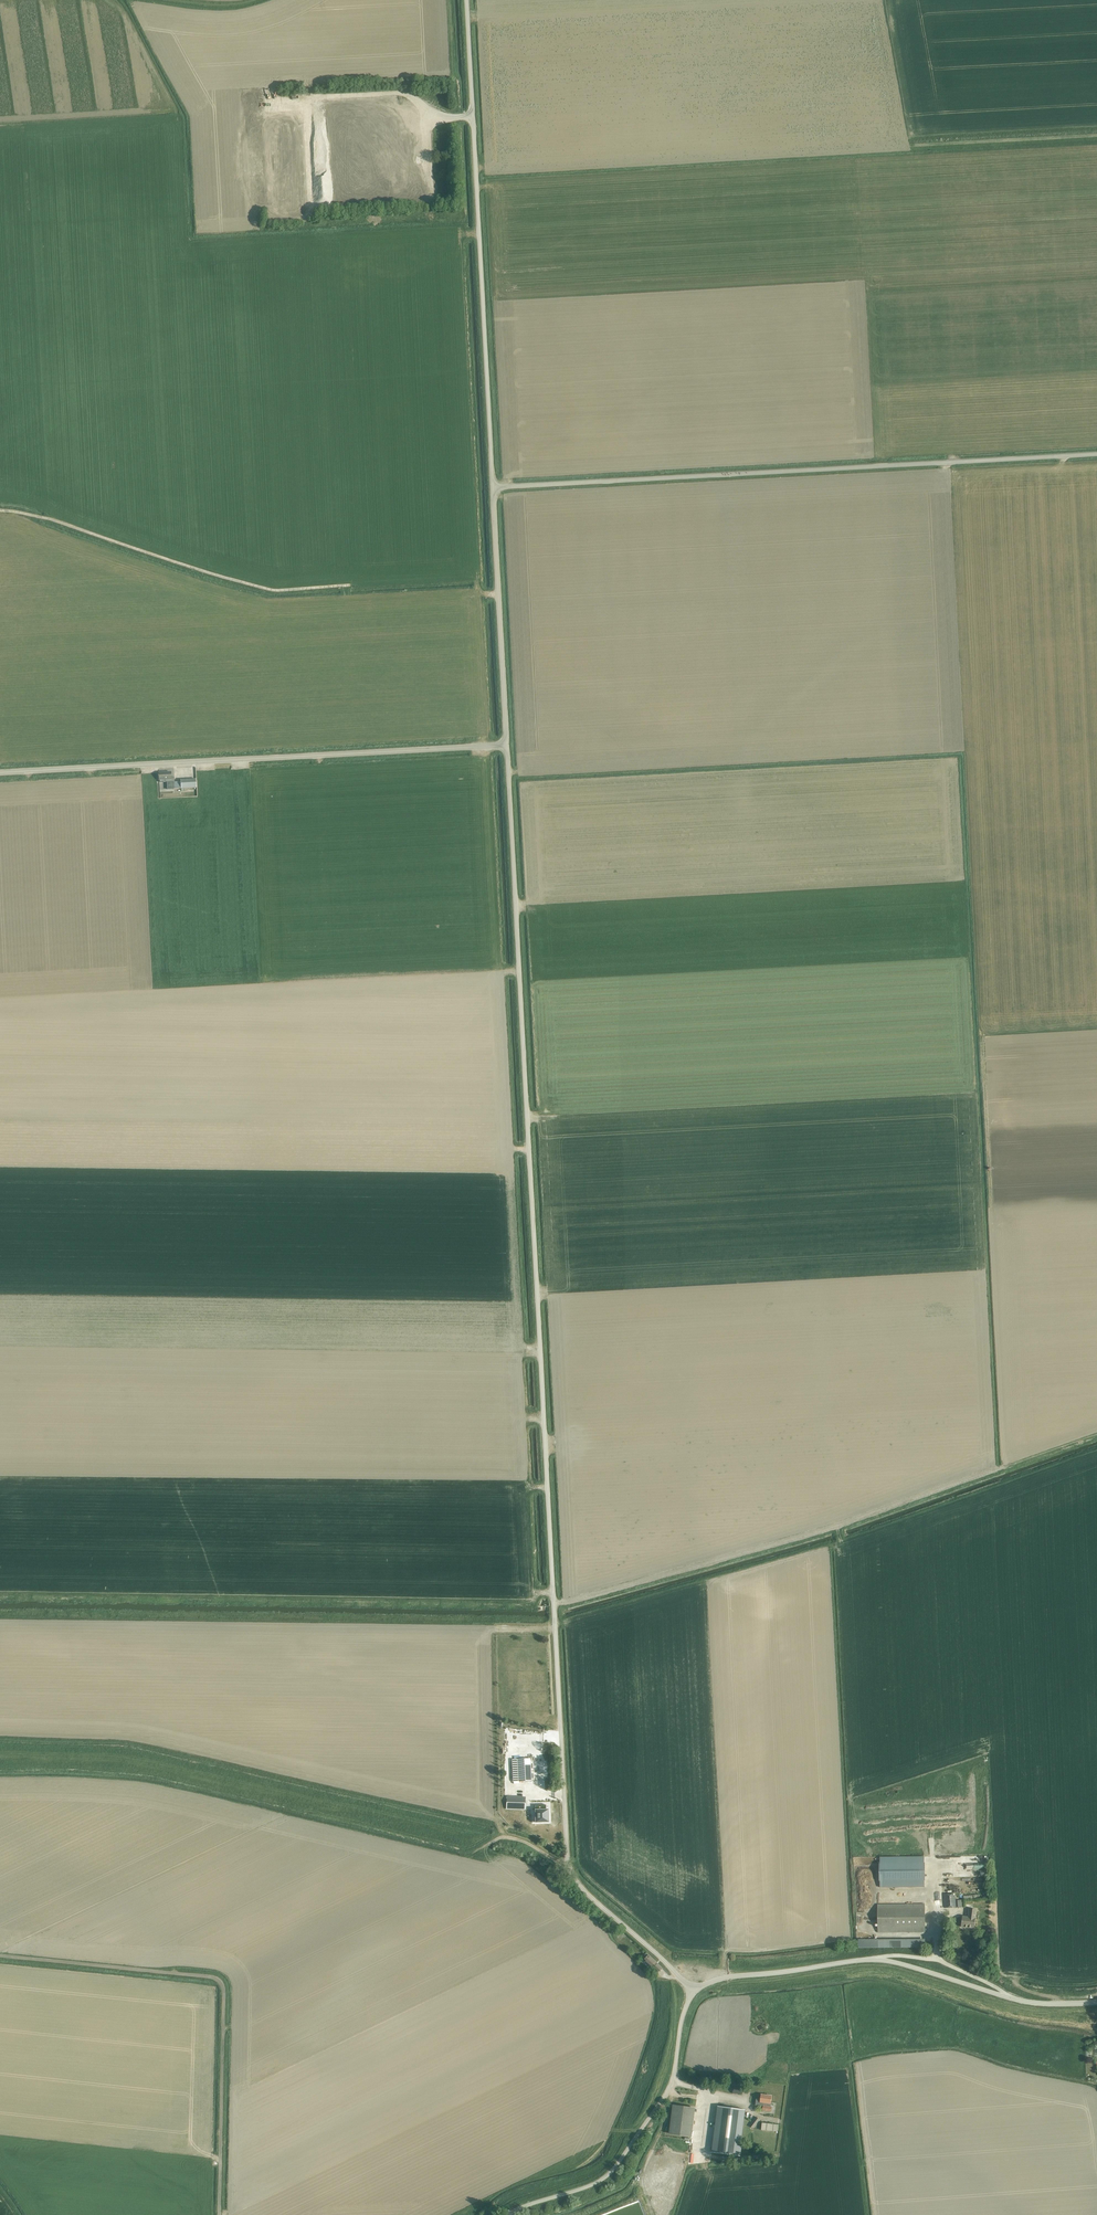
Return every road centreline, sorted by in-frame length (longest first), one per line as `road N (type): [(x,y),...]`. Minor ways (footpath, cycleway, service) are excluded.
road 1 (unclassified): [(694,1989),(591,1896),(569,1866),(507,745)]
road 2 (unclassified): [(494,487),(1096,454)]
road 3 (unclassified): [(0,773),(507,745)]
road 4 (unclassified): [(494,487),(467,0)]
road 5 (track): [(219,2214),(221,1982),(0,1956)]
road 6 (unclassified): [(694,1989),(731,1976),(870,1959),(1032,2003),(1096,2002)]
road 7 (unclassified): [(510,2214),(591,2186),(620,2162),(676,2073),(694,1989)]
road 8 (unclassified): [(507,745),(494,487)]

